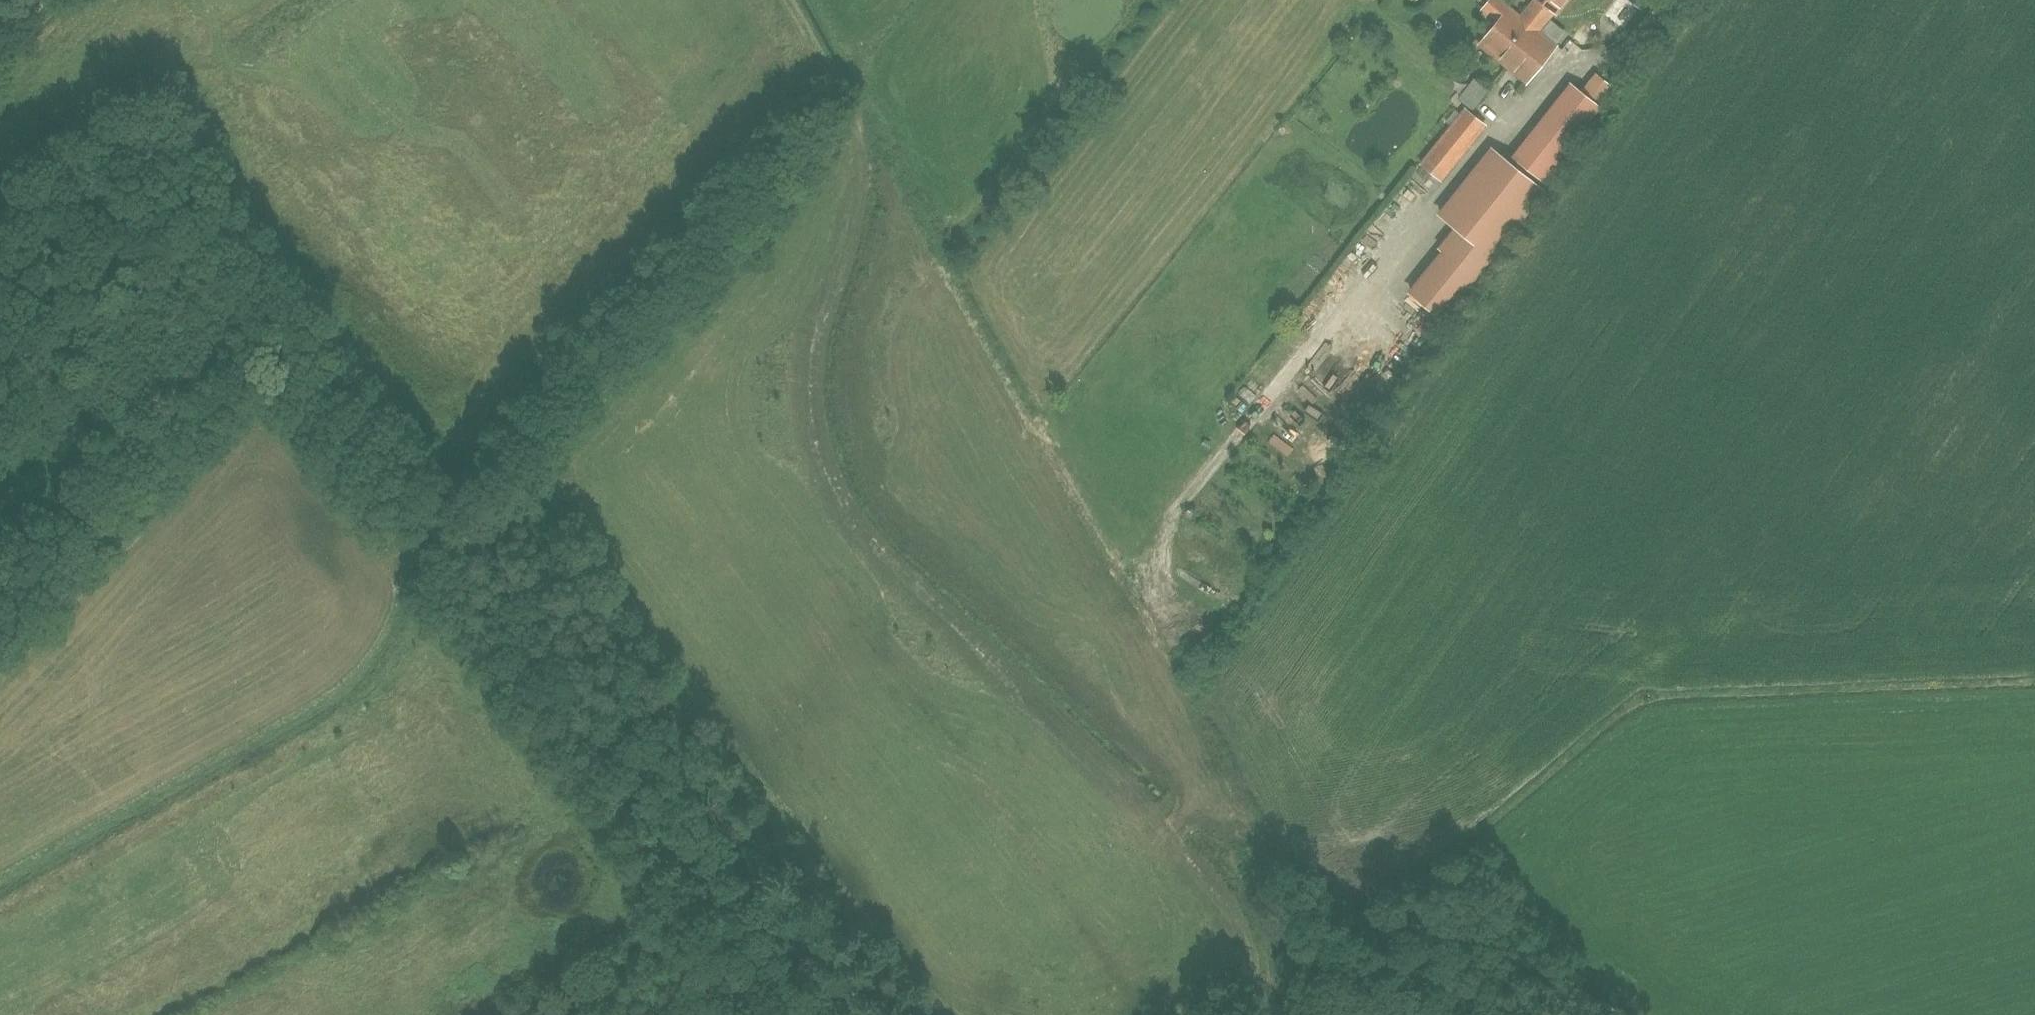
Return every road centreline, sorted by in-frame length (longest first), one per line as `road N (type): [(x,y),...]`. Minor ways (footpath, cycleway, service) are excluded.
road 1 (track): [(1323,1014),(1386,982),(1462,973),(1512,980),(1592,1014)]

